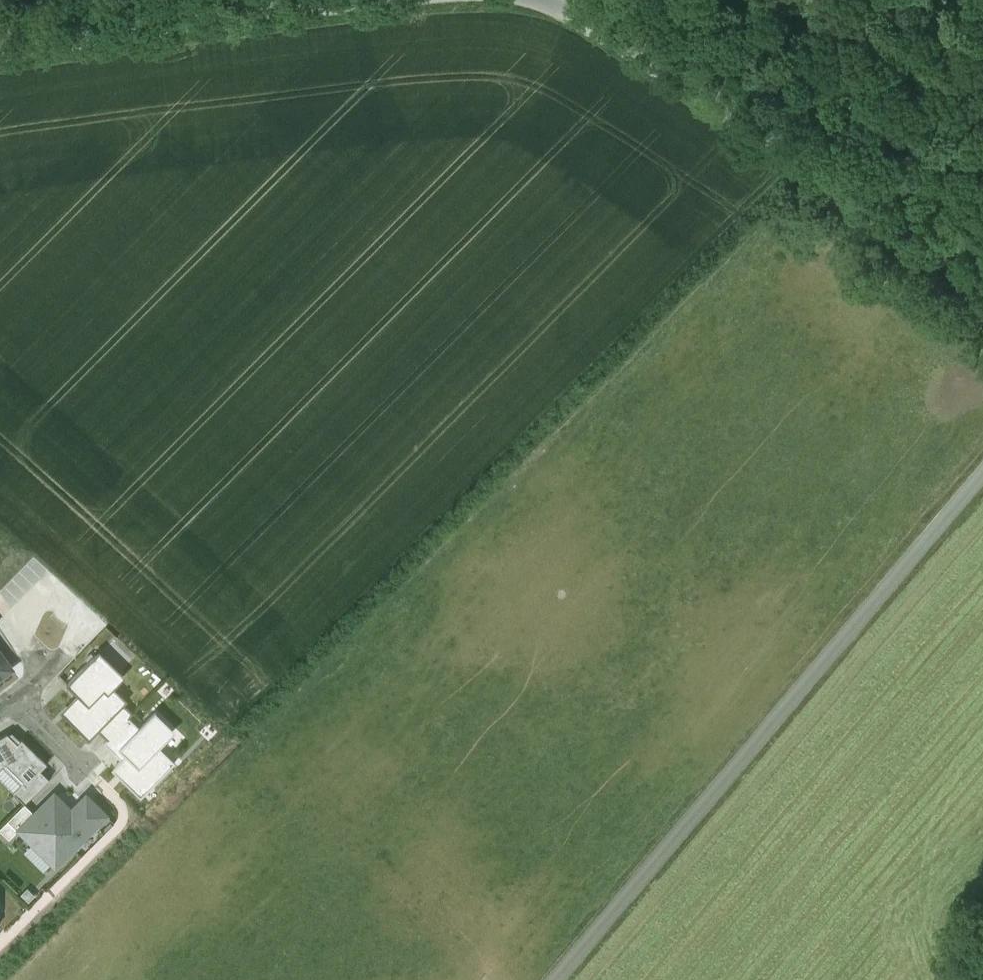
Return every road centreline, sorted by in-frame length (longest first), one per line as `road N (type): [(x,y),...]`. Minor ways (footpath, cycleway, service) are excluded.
road 1 (residential): [(556,979),(982,473)]
road 2 (residential): [(982,283),(569,7)]
road 3 (residential): [(354,0),(0,50)]
road 4 (residential): [(17,692),(130,815)]

